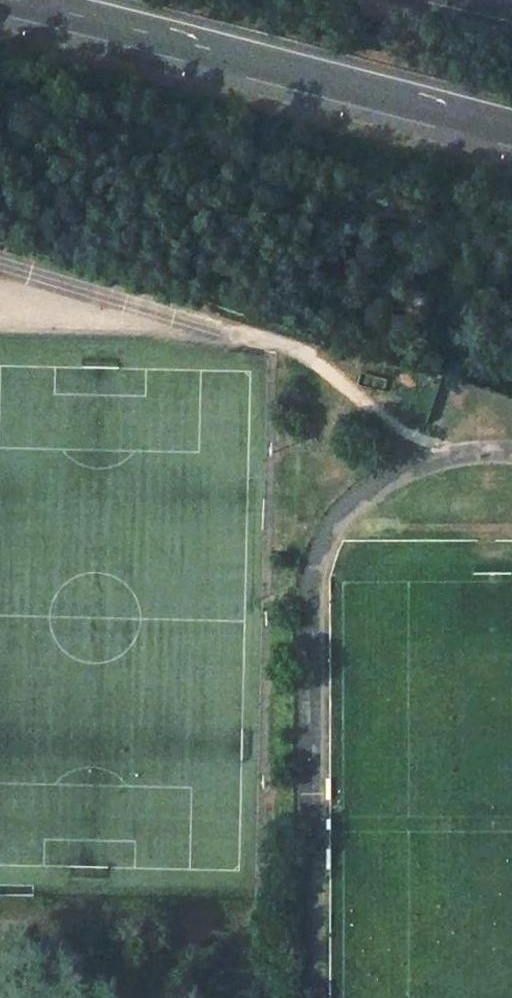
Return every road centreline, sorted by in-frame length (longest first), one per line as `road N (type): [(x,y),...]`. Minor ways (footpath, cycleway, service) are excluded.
road 1 (trunk): [(15,0),(511,128)]

